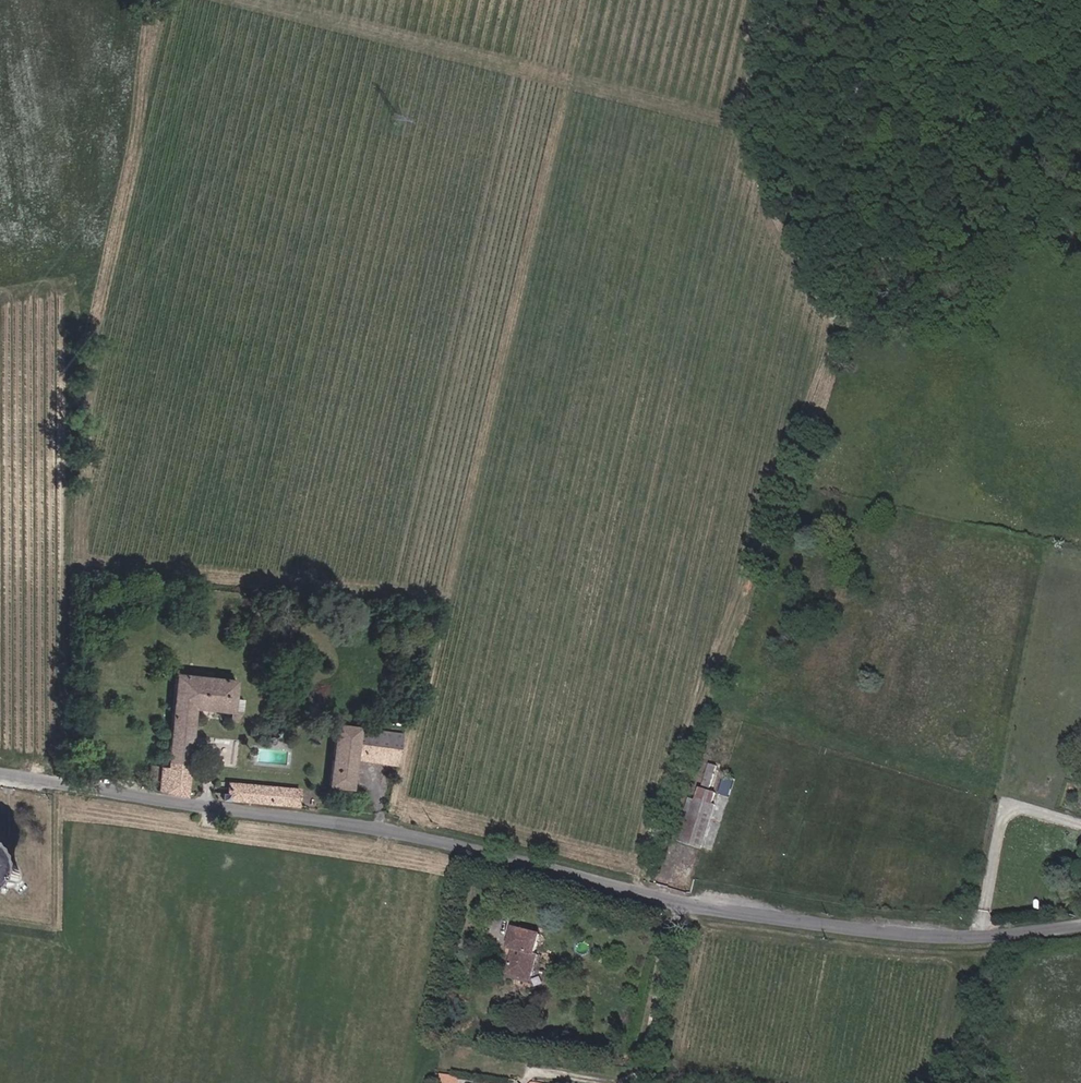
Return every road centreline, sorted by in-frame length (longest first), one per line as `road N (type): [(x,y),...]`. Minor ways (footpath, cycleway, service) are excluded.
road 1 (unclassified): [(0,777),(379,830),(698,908),(971,941),(1080,930)]

